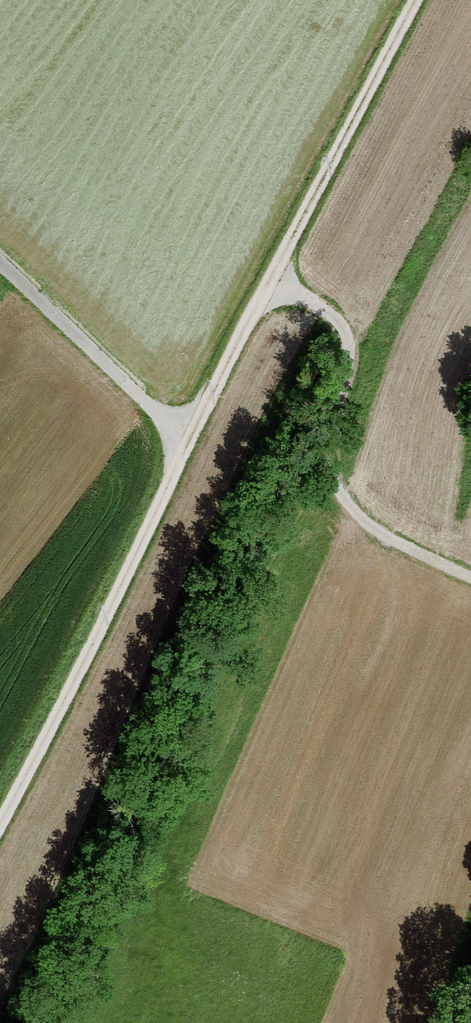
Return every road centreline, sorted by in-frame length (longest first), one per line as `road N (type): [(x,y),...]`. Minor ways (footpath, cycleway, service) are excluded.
road 1 (track): [(419,0),(270,279),(0,824)]
road 2 (track): [(270,279),(326,312),(348,340),(348,374),(331,433),(342,495),(380,533),(470,579)]
road 3 (track): [(0,262),(189,442)]

